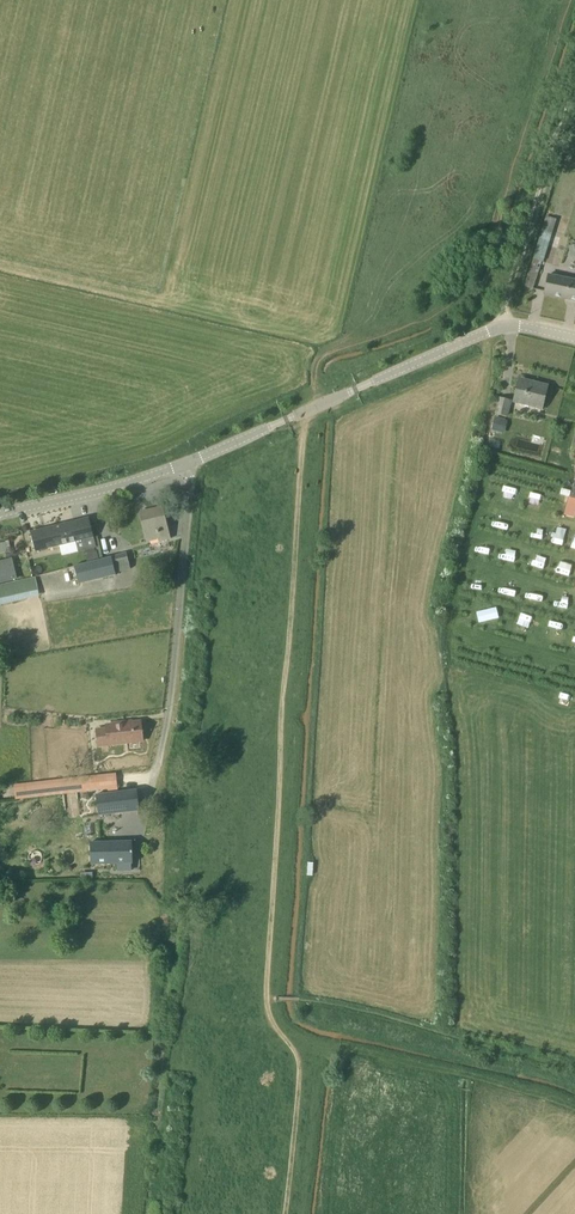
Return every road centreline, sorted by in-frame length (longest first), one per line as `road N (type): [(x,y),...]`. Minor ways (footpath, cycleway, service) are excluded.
road 1 (track): [(304,411),(266,999)]
road 2 (unclassified): [(194,460),(490,329),(518,325),(574,337)]
road 3 (track): [(506,325),(504,307),(574,86)]
road 4 (unclassified): [(164,706),(194,460)]
road 5 (track): [(266,999),(300,1069),(286,1213)]
road 6 (track): [(458,1072),(290,1031),(266,999)]
road 7 (unclassified): [(0,515),(194,460)]

